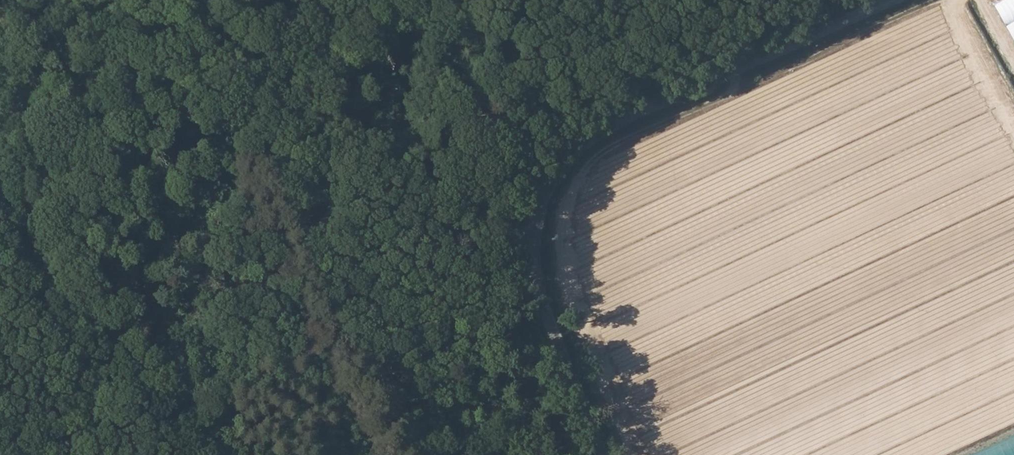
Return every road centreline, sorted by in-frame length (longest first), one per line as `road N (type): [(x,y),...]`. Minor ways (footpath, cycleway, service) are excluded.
road 1 (unclassified): [(602,454),(537,285),(538,224),(552,180),(590,138),(616,122),(893,0)]

